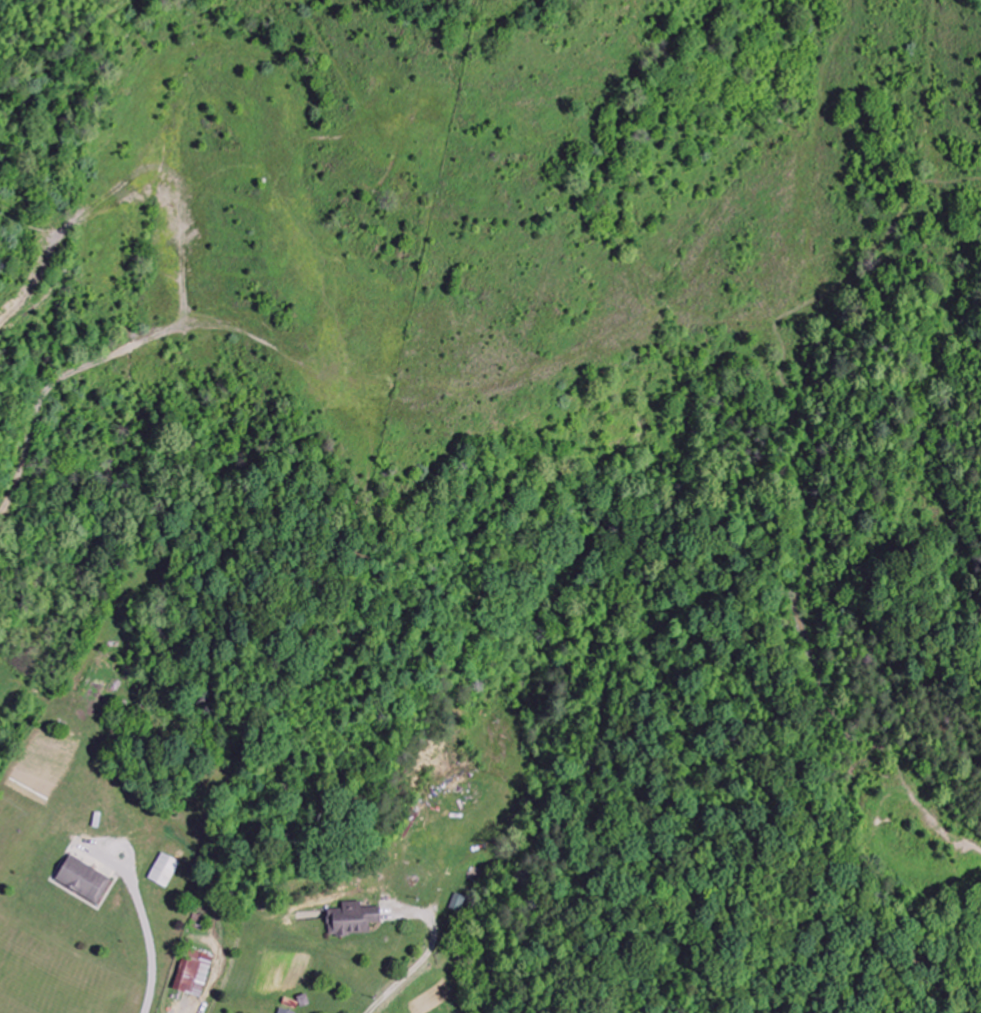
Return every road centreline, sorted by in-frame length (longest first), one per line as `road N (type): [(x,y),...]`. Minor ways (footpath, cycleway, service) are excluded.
road 1 (residential): [(375,1012),(431,955),(438,914)]

